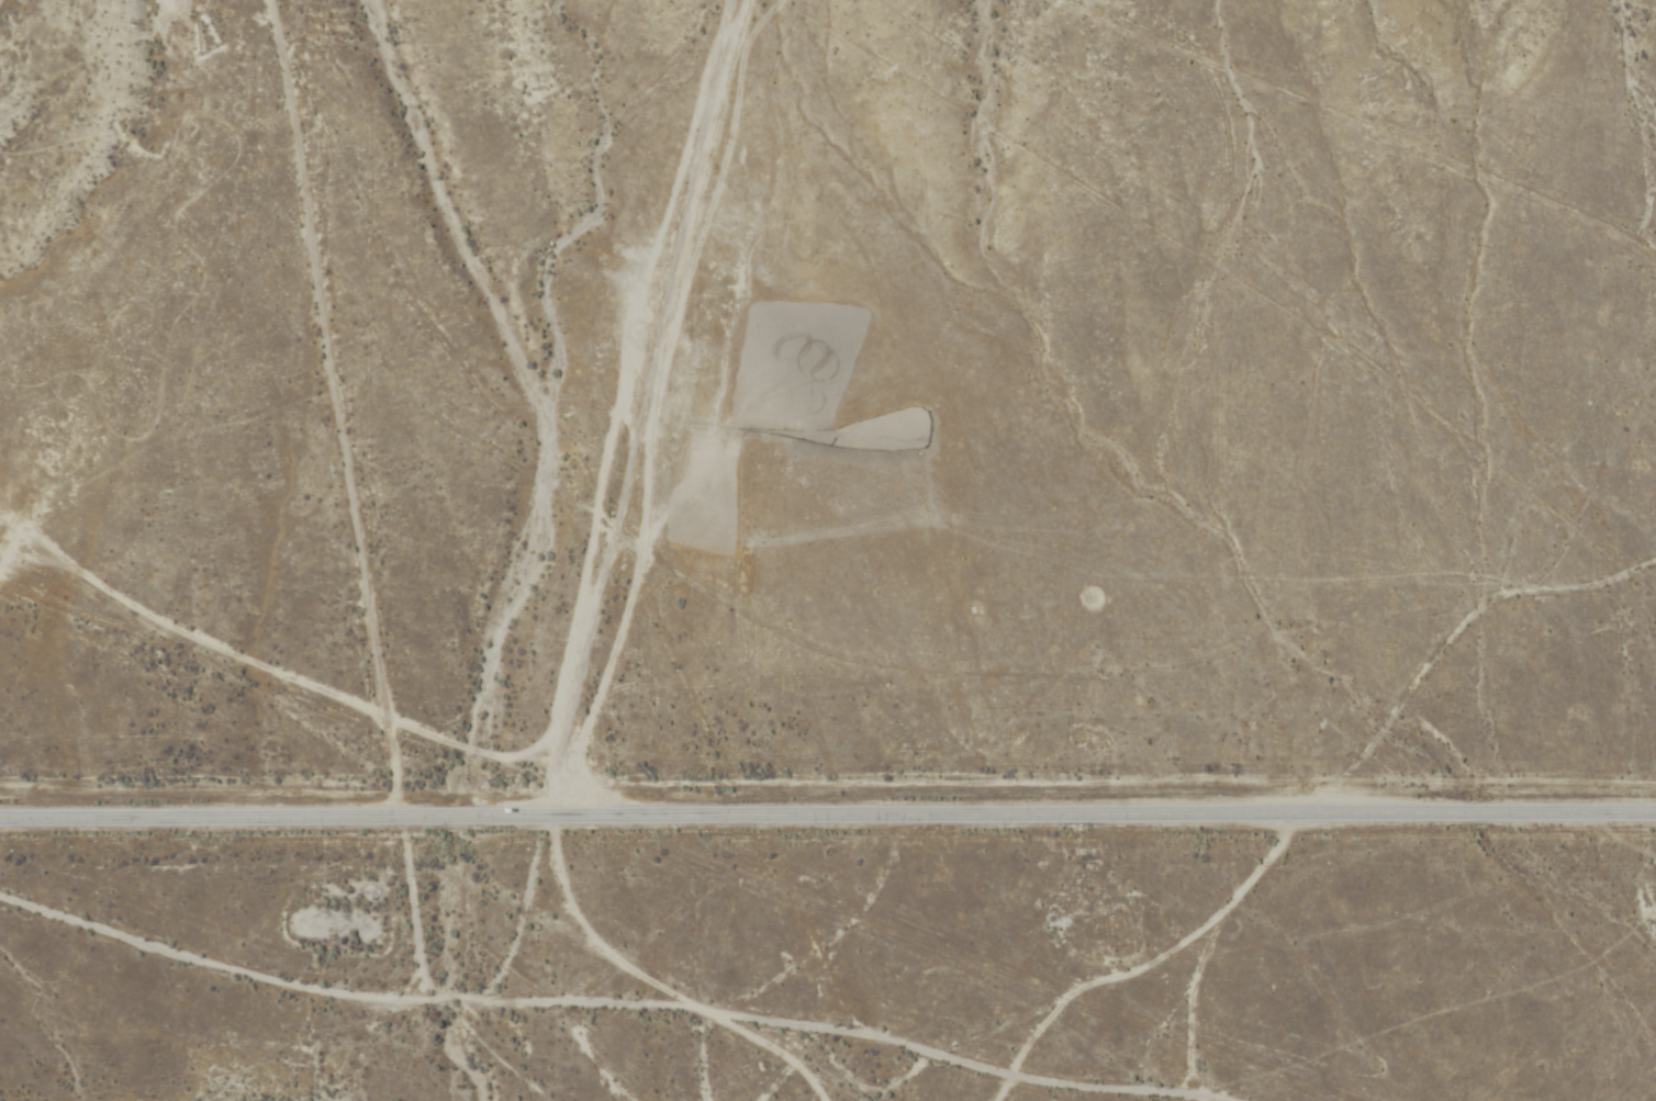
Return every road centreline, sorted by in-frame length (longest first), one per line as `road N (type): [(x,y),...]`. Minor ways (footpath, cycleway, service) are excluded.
road 1 (tertiary): [(0,822),(1655,818)]

